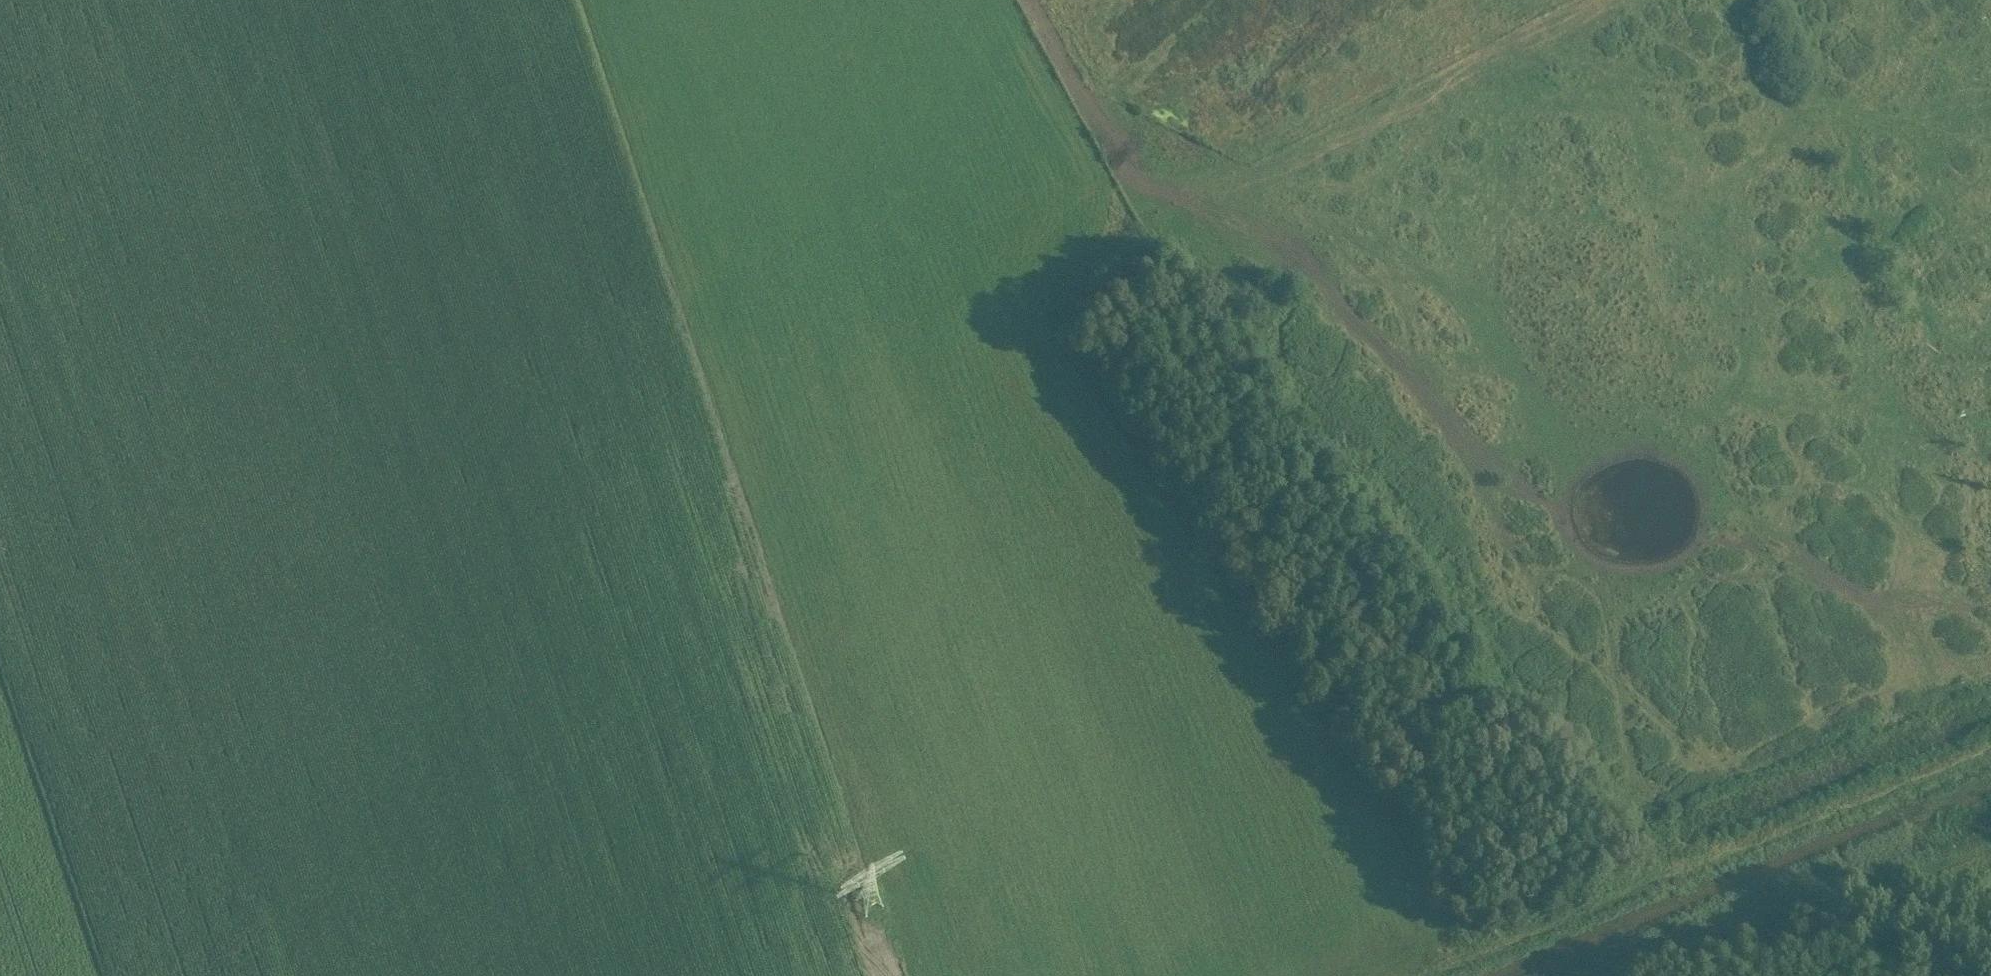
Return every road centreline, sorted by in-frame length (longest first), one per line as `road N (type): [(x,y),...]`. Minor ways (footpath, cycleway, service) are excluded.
road 1 (track): [(1435,975),(1990,756)]
road 2 (track): [(1827,912),(1990,846)]
road 3 (track): [(1670,975),(1827,912)]
road 4 (track): [(1827,912),(1850,932),(1950,975)]

